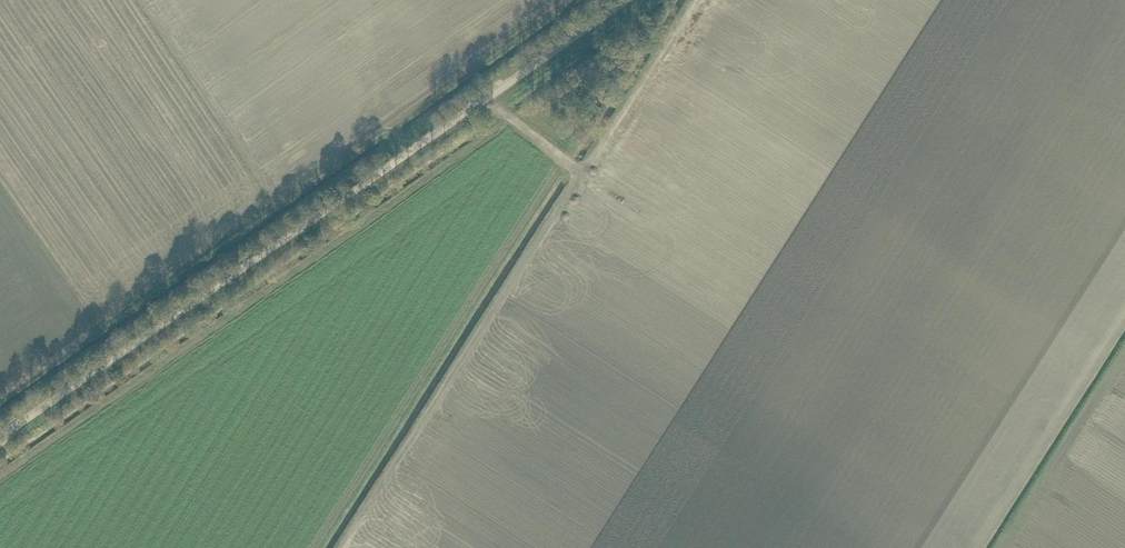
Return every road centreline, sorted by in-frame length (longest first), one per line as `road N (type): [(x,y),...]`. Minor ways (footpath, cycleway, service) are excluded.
road 1 (unclassified): [(0,437),(628,0)]

